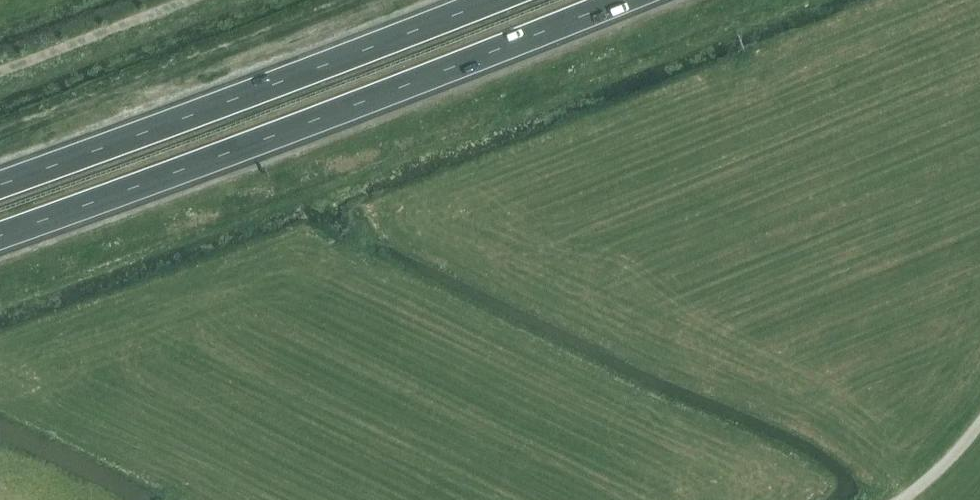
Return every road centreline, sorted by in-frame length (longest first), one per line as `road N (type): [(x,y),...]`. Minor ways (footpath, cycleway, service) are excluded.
road 1 (trunk): [(0,238),(623,0)]
road 2 (trunk): [(494,0),(0,186)]

